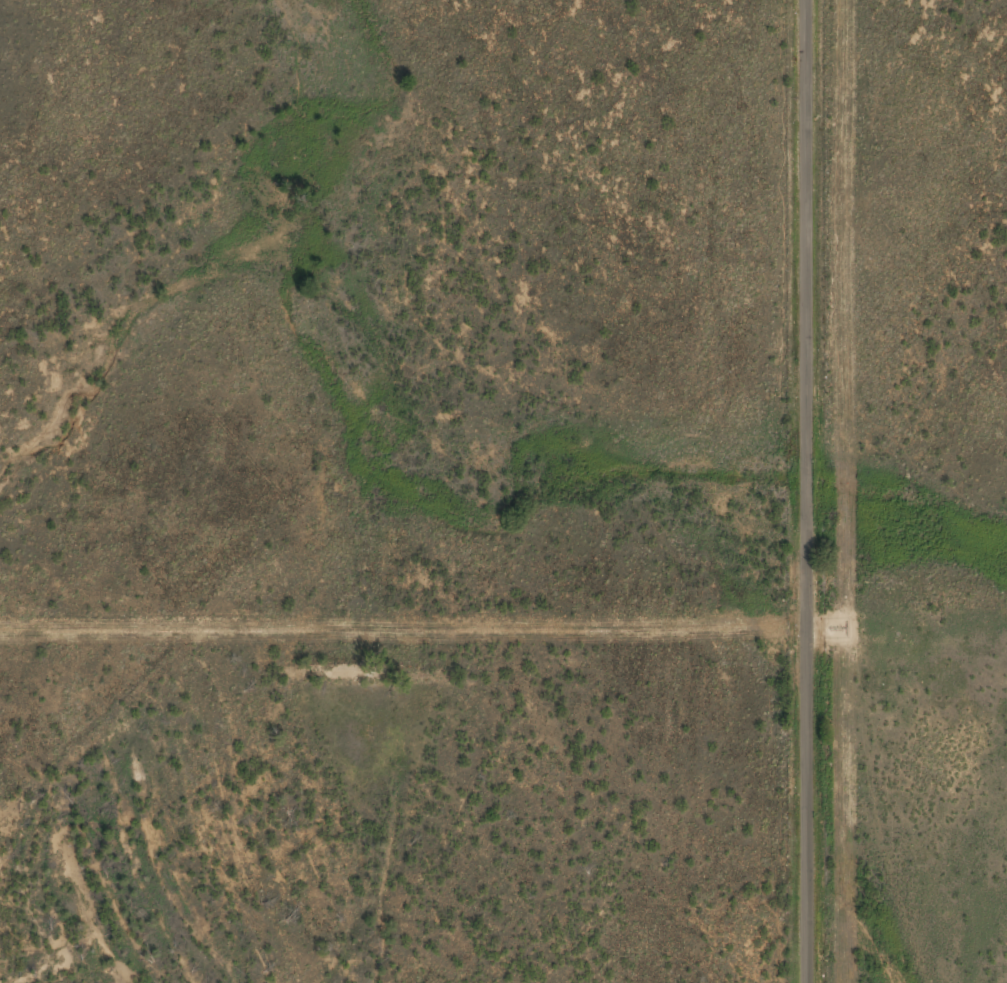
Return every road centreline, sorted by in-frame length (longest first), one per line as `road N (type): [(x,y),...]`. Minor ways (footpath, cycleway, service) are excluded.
road 1 (residential): [(806,982),(807,0)]

